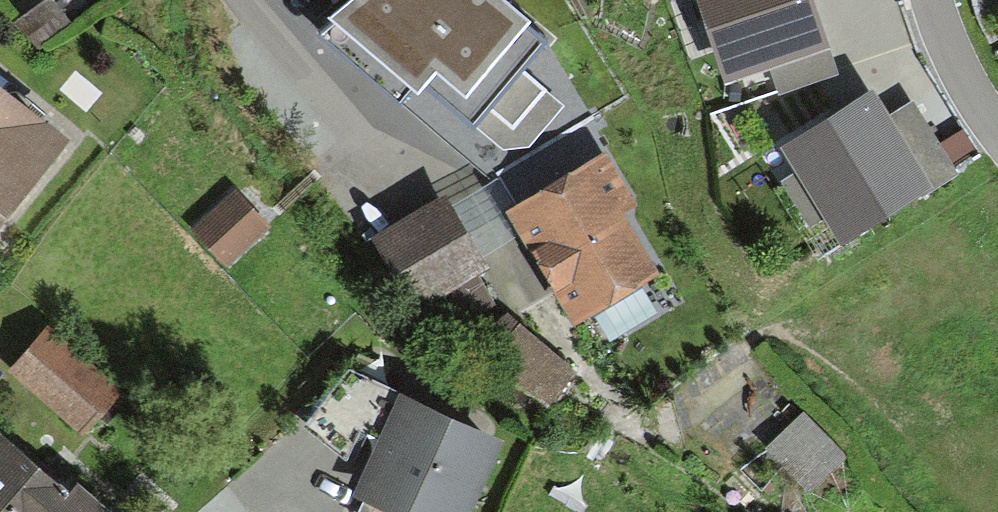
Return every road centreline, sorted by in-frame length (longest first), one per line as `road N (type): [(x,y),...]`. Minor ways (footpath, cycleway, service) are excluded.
road 1 (residential): [(364,147),(229,0)]
road 2 (residential): [(930,0),(972,101),(997,130)]

